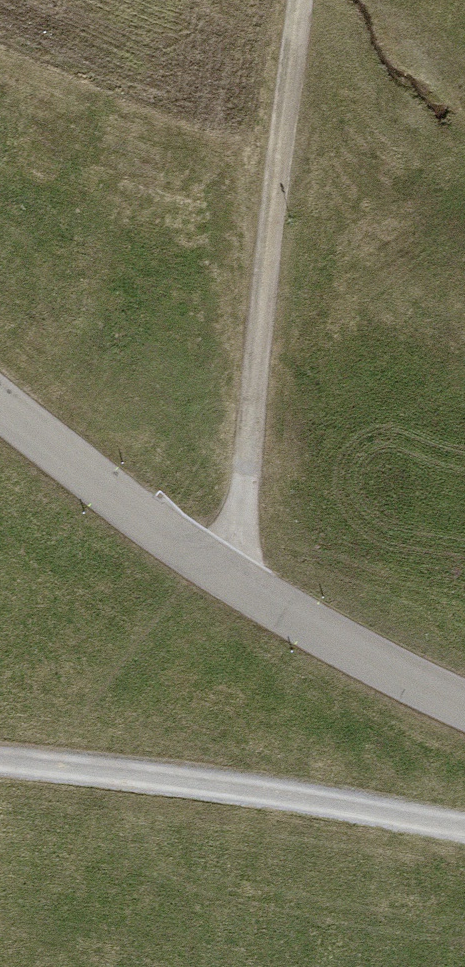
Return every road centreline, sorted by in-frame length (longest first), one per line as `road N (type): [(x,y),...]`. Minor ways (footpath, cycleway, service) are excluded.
road 1 (track): [(234,582),(303,0)]
road 2 (tertiary): [(0,401),(234,582),(464,705)]
road 3 (track): [(0,770),(464,824)]

